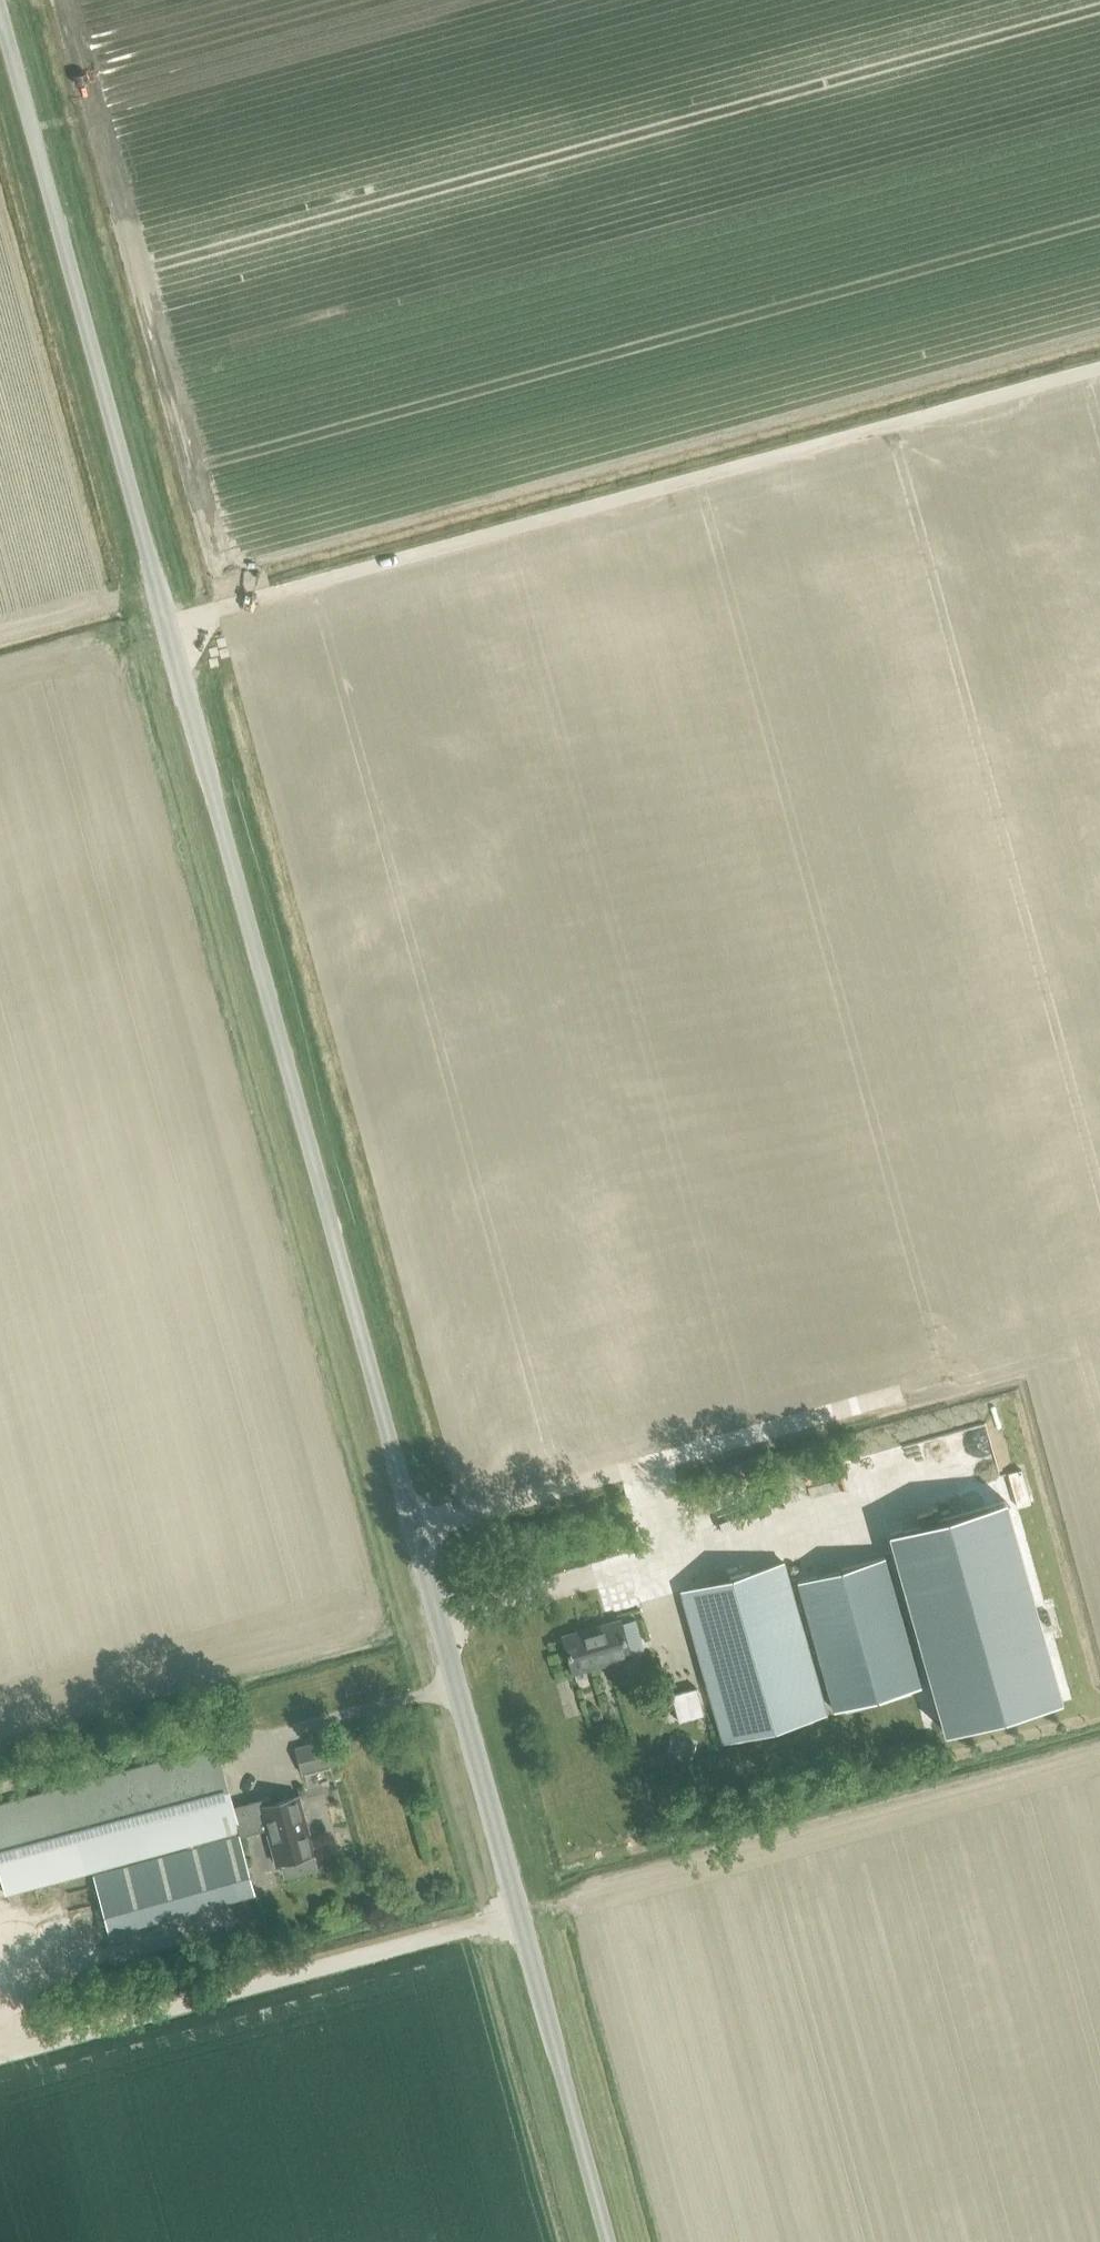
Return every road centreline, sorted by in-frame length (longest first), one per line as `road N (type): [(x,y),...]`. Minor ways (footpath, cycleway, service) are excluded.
road 1 (unclassified): [(602,2241),(0,32)]

